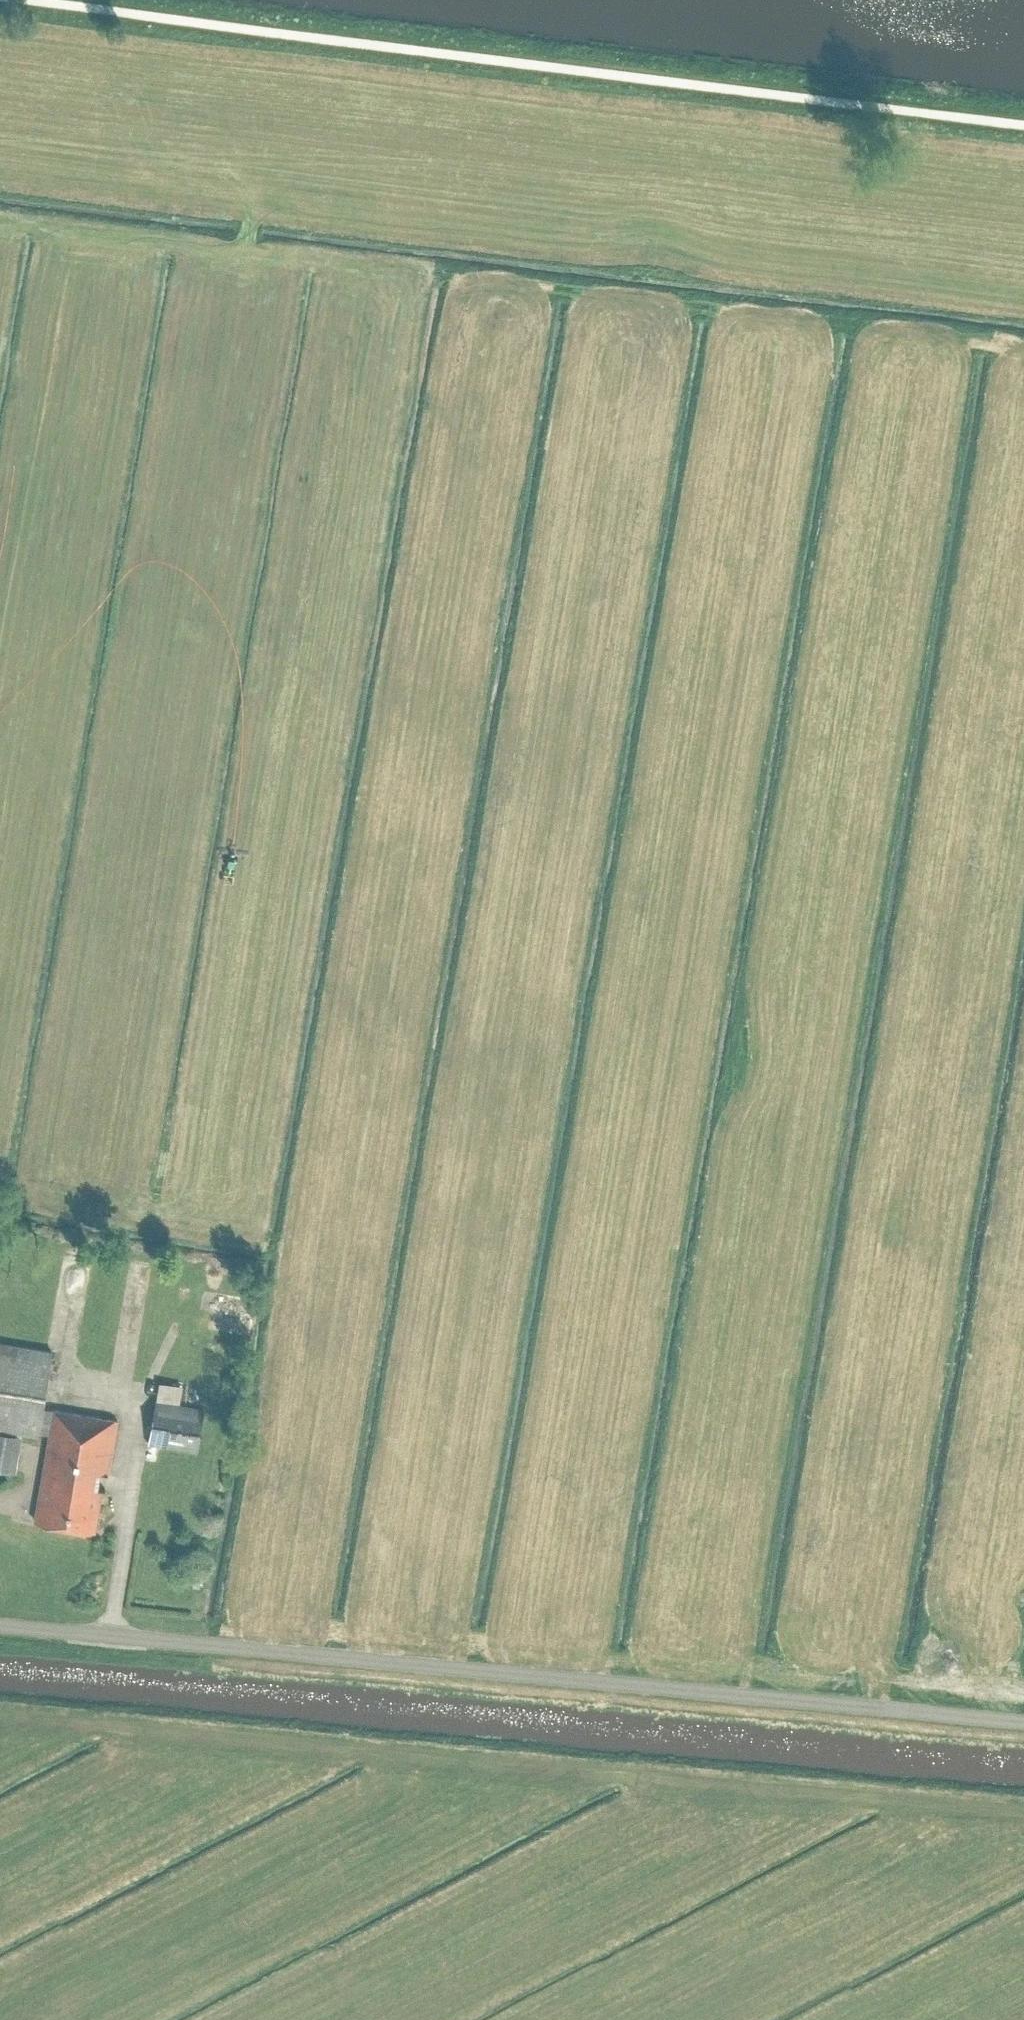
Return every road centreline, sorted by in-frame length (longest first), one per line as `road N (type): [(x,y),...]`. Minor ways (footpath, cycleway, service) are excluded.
road 1 (unclassified): [(1023,1718),(0,1623)]

